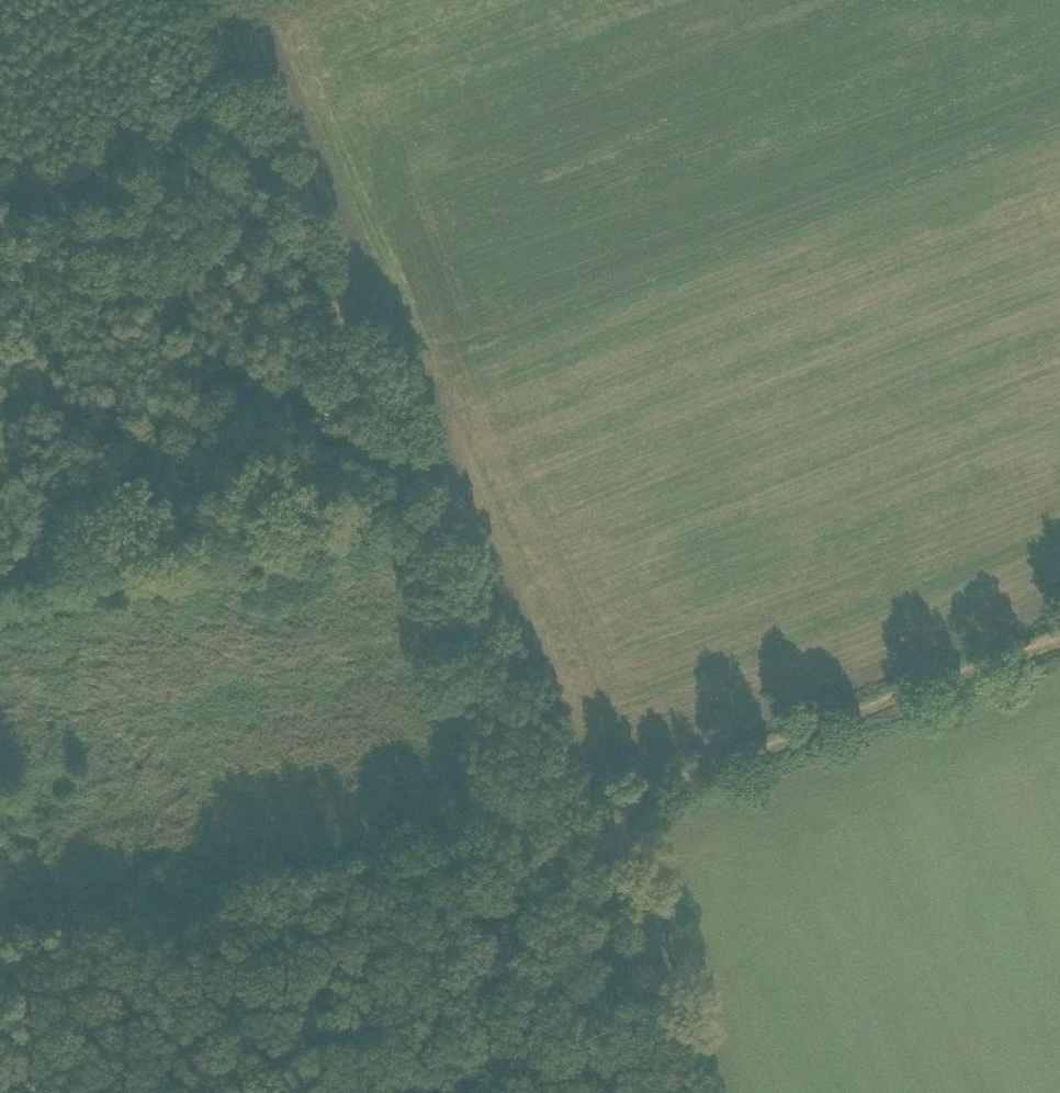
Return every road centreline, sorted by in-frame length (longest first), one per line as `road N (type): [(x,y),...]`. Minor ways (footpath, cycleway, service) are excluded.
road 1 (track): [(205,0),(563,846)]
road 2 (track): [(610,820),(1059,641)]
road 3 (track): [(563,846),(677,1092)]

